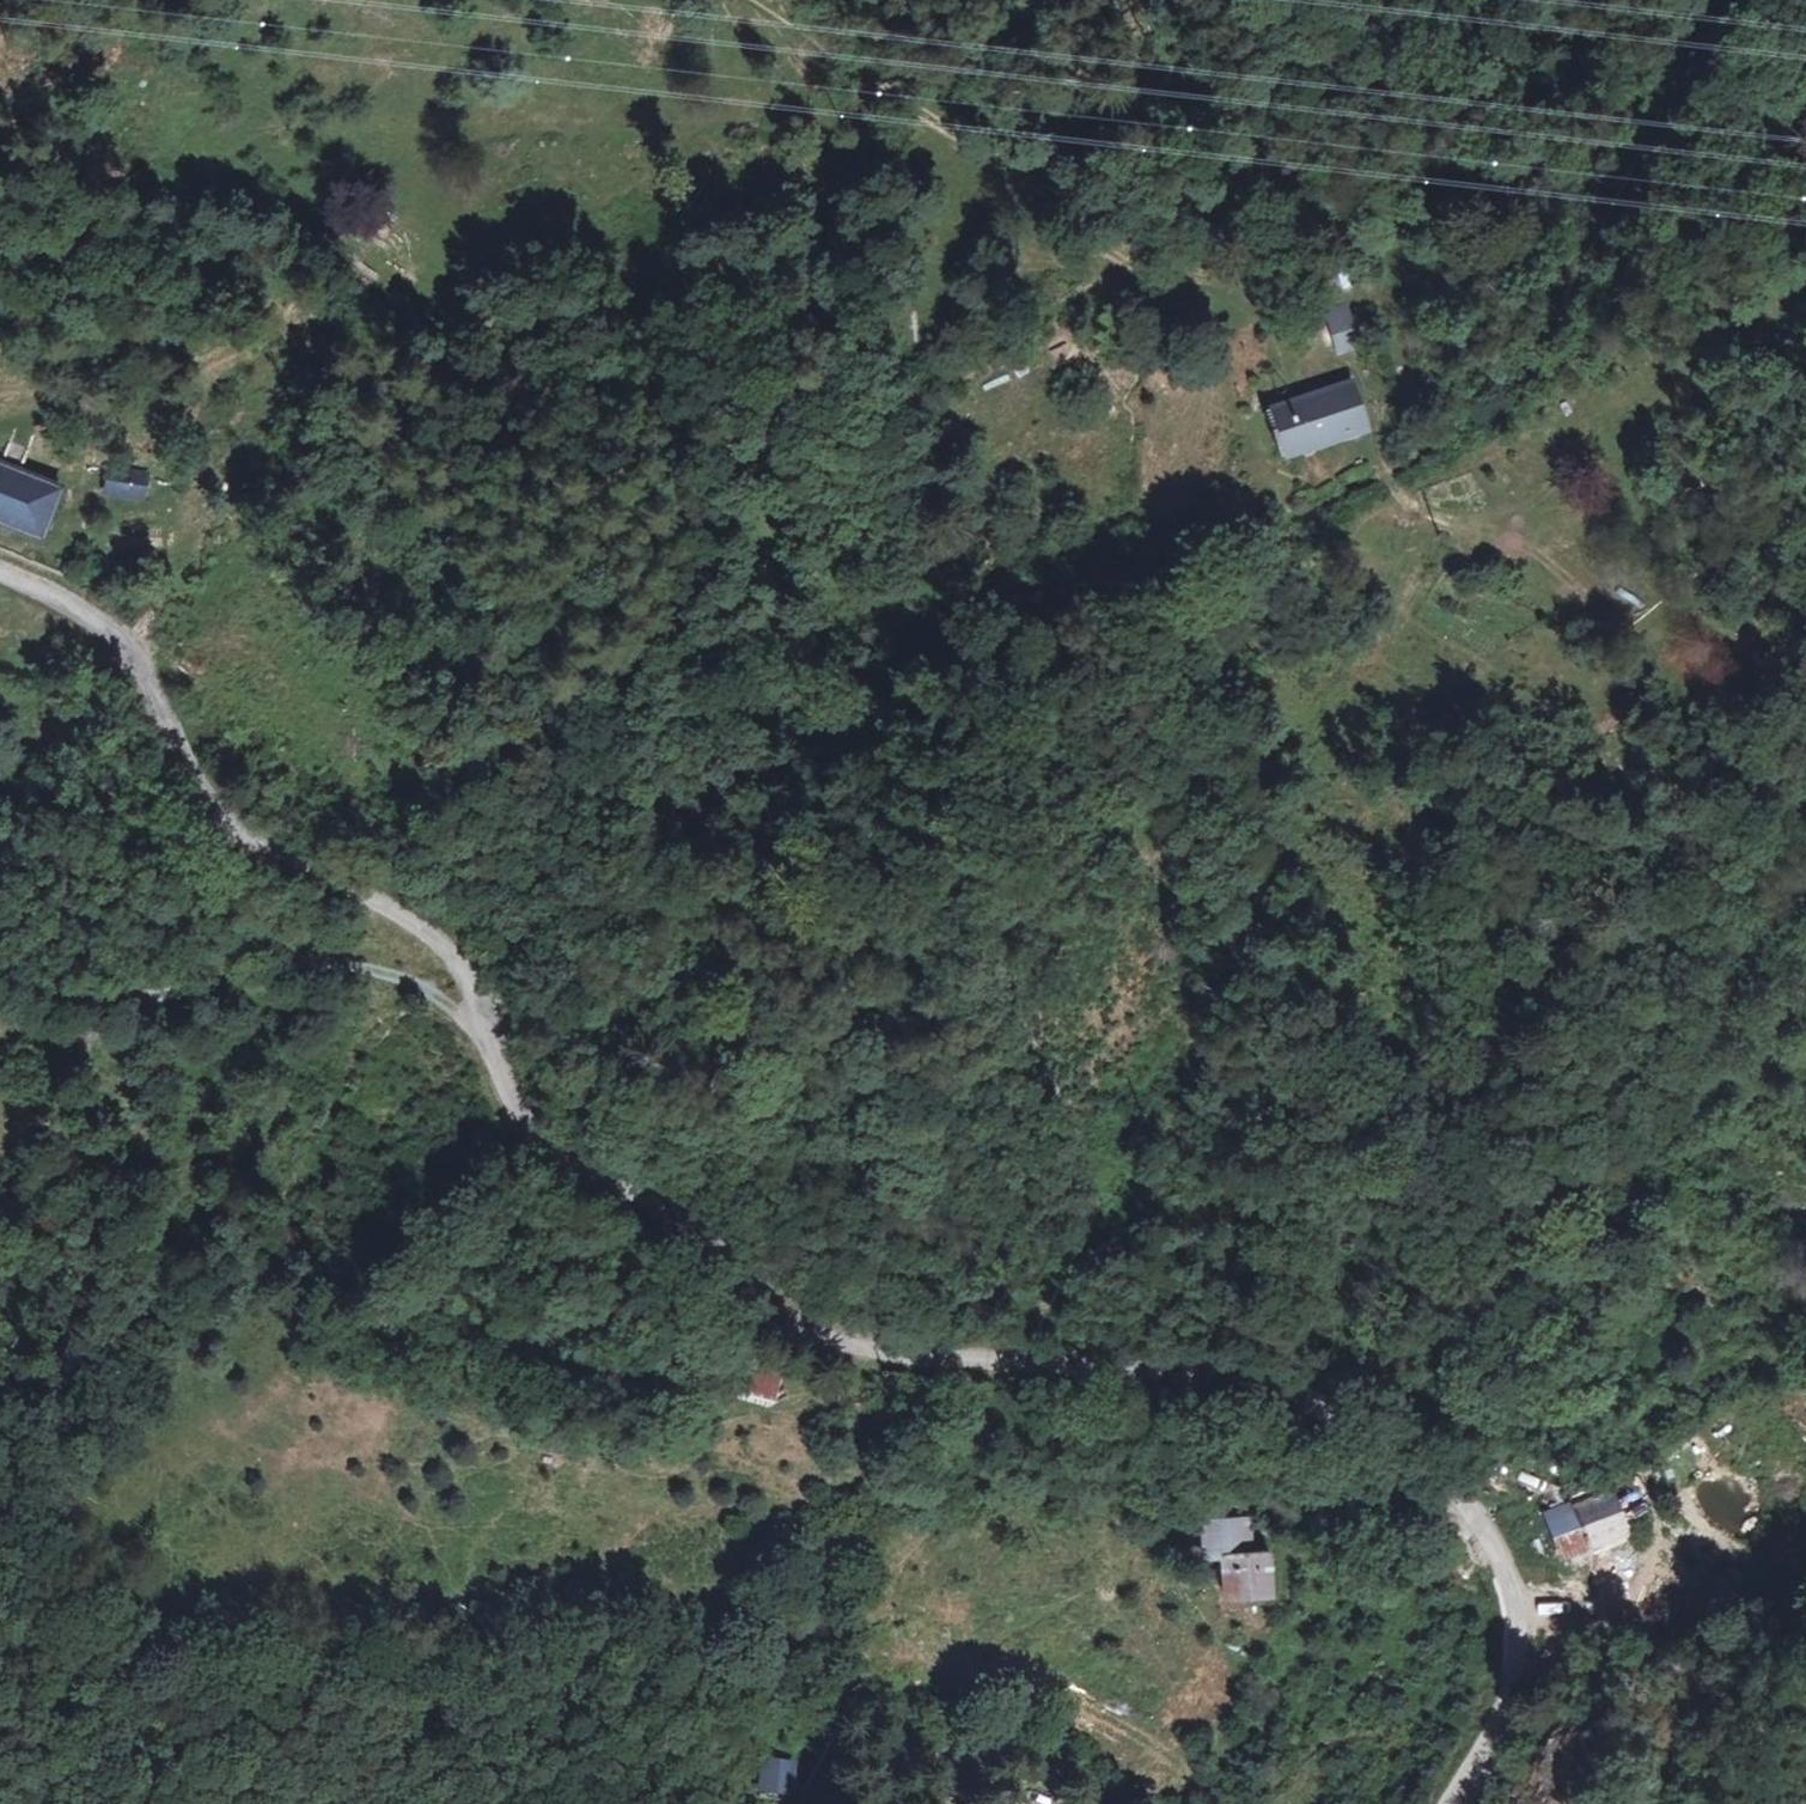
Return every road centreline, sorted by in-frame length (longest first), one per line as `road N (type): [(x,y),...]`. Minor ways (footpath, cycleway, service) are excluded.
road 1 (tertiary): [(1456,1803),(1506,1707),(1516,1620),(1496,1551),(1451,1495),(1366,1439),(1269,1399),(1087,1372),(922,1359),(818,1335),(624,1202),(555,1143),(515,1099),(479,1000),(443,944),(281,860),(197,779),(148,676),(108,630),(0,571)]
road 2 (track): [(753,0),(1040,181),(1109,245),(1162,274),(1240,282),(1258,318)]
road 3 (track): [(504,1064),(419,981),(312,960),(133,1004),(65,997),(0,976)]
road 4 (track): [(0,48),(160,0)]

